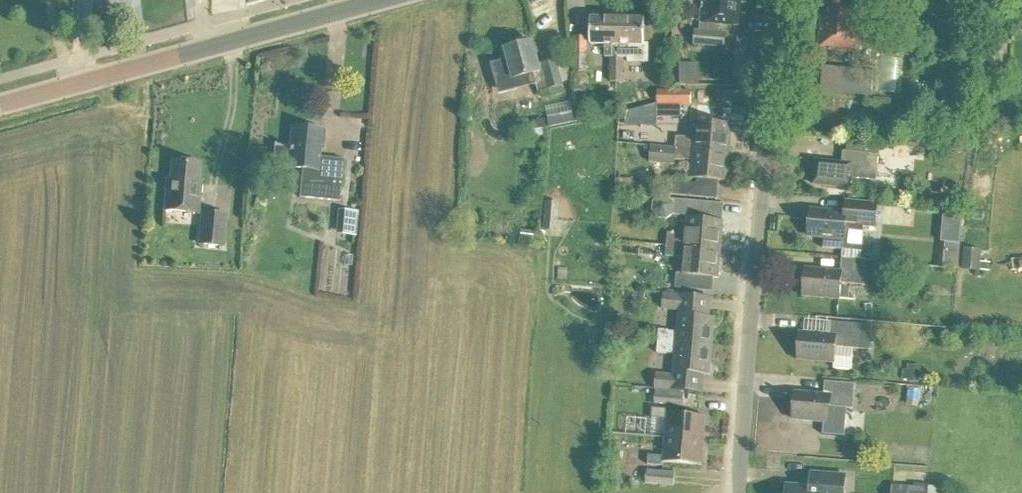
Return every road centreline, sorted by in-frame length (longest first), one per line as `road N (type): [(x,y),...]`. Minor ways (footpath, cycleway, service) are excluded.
road 1 (unclassified): [(736,492),(774,0)]
road 2 (tertiary): [(0,106),(387,0)]

